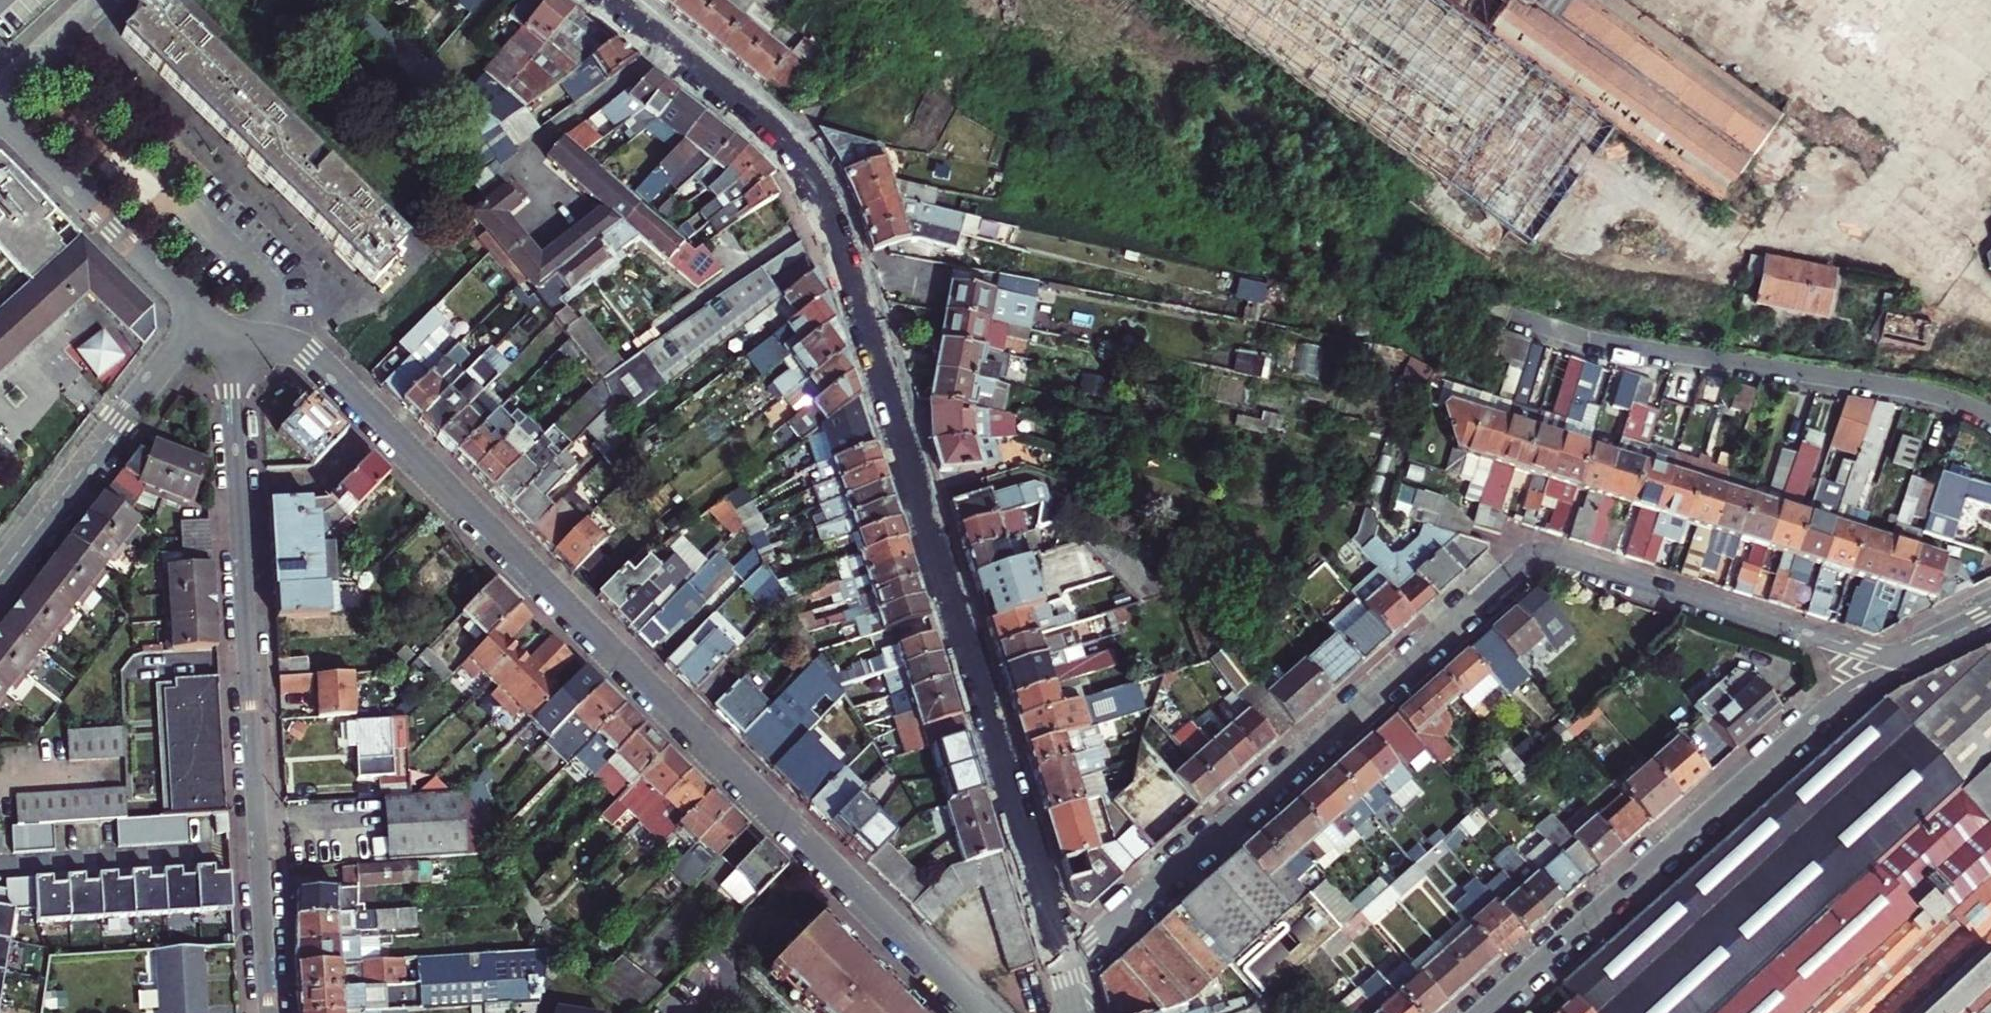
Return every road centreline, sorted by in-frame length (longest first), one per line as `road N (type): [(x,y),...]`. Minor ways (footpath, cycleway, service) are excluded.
road 1 (tertiary): [(1064,967),(829,196),(786,136),(618,0)]
road 2 (residential): [(233,335),(309,352),(982,1012)]
road 3 (residential): [(1064,967),(1536,556),(1571,558),(1899,663)]
road 4 (residential): [(270,1012),(233,335)]
road 5 (residential): [(1481,1012),(1834,704),(1899,663)]
road 6 (residential): [(1990,415),(1898,386),(1628,347),(1513,316)]
road 7 (residential): [(202,319),(0,579)]
road 8 (residential): [(0,115),(202,319)]
road 9 (residential): [(0,91),(100,0)]

